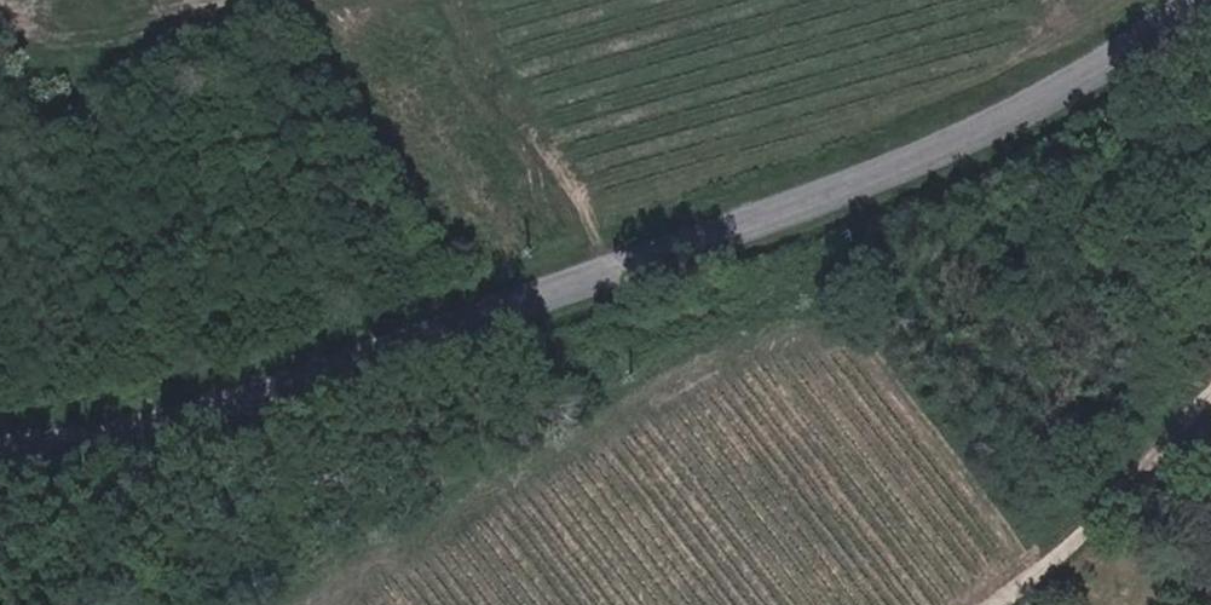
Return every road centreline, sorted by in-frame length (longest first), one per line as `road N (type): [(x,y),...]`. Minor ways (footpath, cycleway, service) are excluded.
road 1 (tertiary): [(1192,0),(1117,58),(884,174),(312,374),(143,423),(0,451)]

